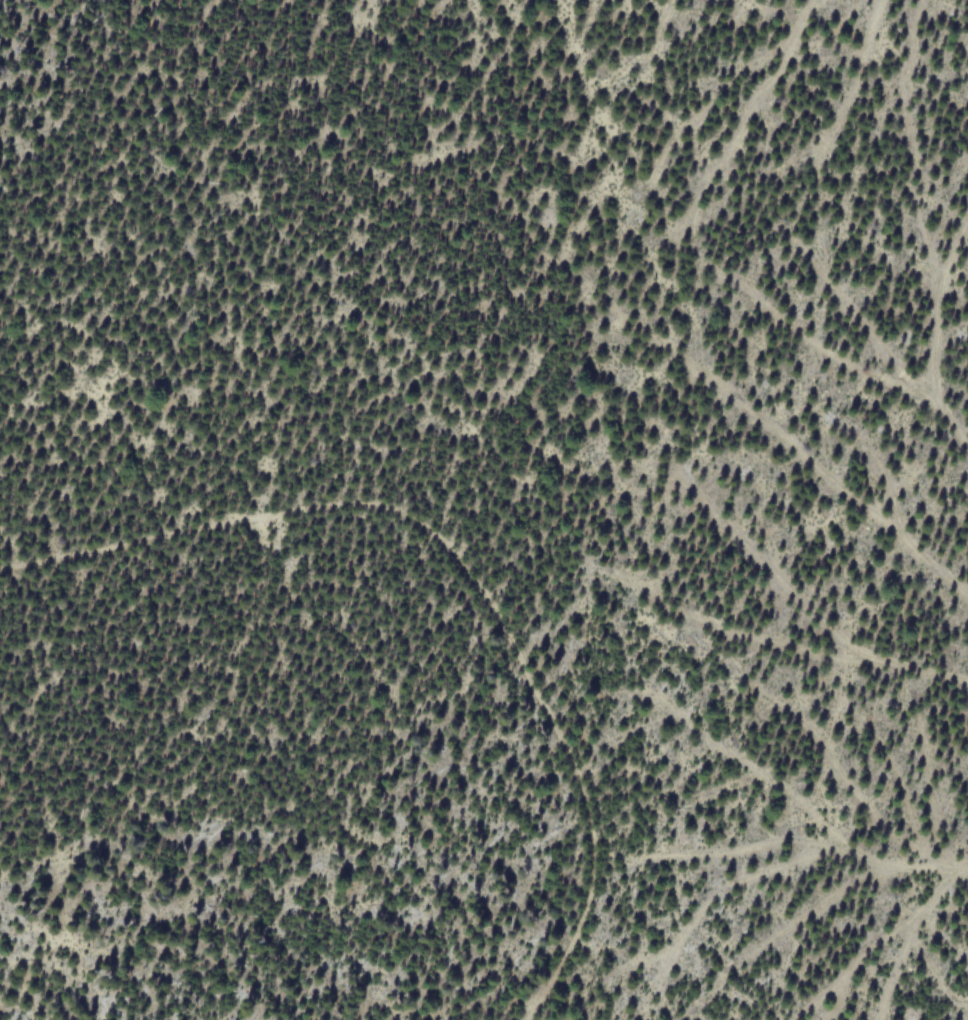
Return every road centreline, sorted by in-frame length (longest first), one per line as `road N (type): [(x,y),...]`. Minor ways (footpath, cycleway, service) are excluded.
road 1 (track): [(450,551),(565,750),(590,827),(592,886),(527,1019)]
road 2 (track): [(0,569),(323,506),(391,512),(450,551)]

